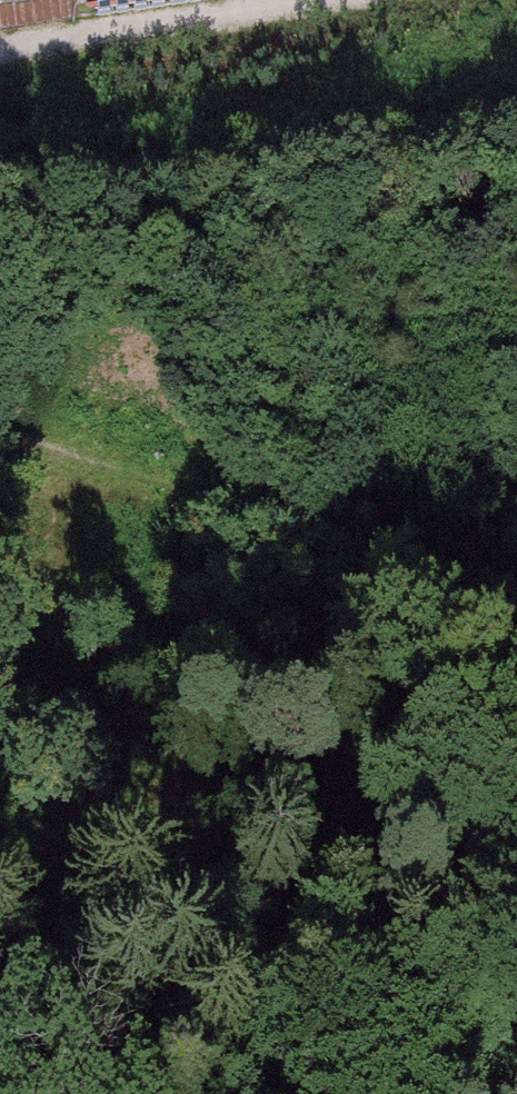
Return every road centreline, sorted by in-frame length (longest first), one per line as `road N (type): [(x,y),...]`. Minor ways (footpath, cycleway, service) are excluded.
road 1 (track): [(0,430),(204,487),(449,598),(516,697)]
road 2 (track): [(0,56),(370,0)]

